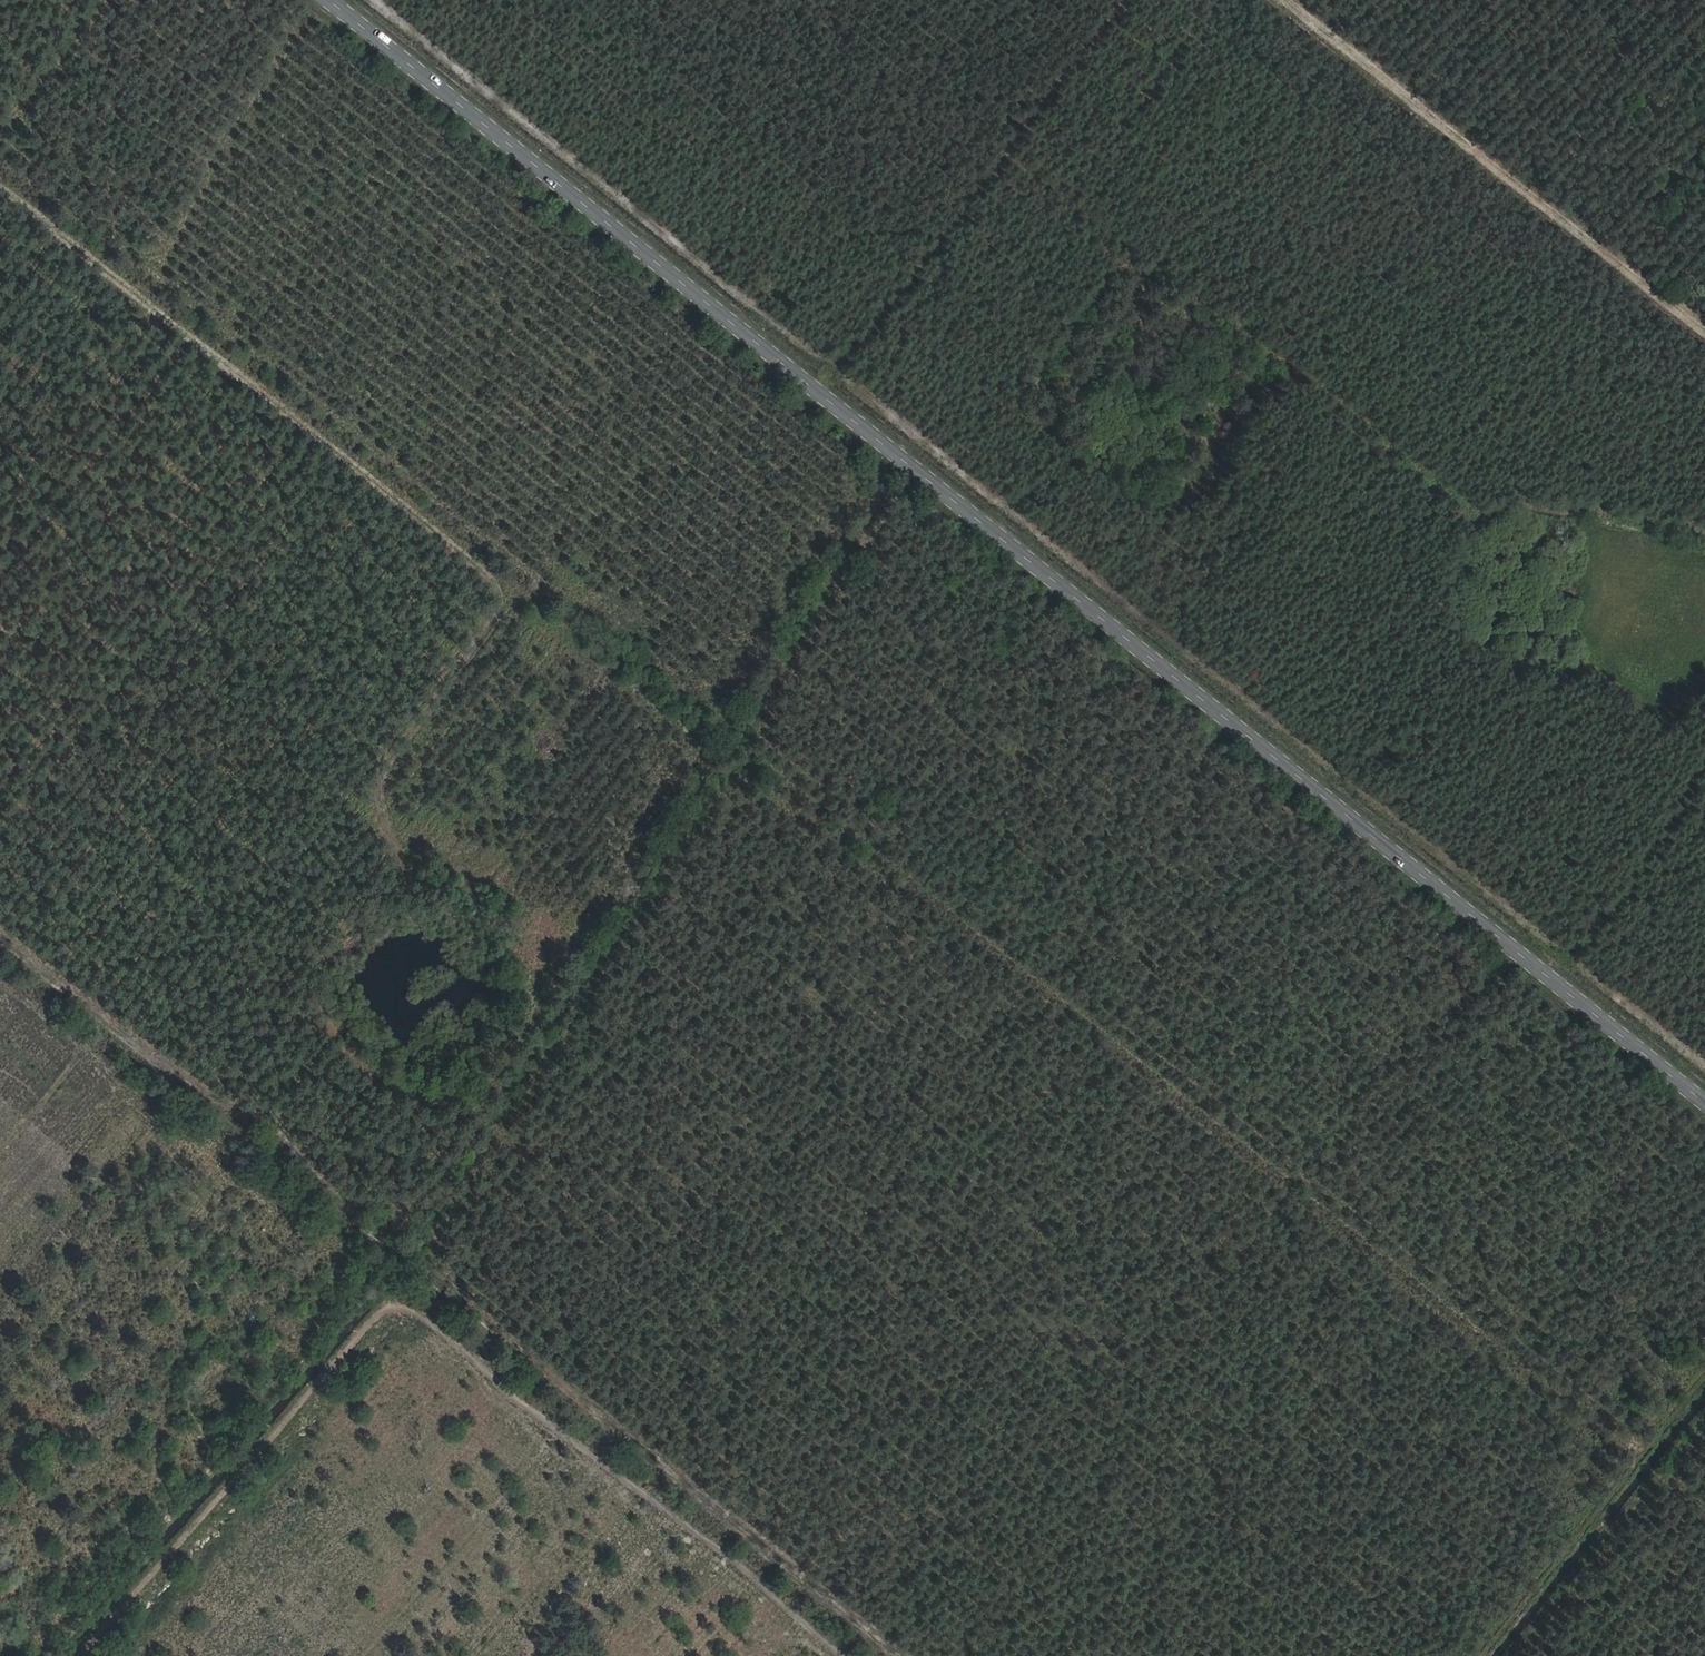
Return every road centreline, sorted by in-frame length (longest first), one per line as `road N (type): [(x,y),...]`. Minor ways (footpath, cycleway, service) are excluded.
road 1 (secondary): [(327,0),(1704,1104)]
road 2 (track): [(1294,0),(1704,330)]

